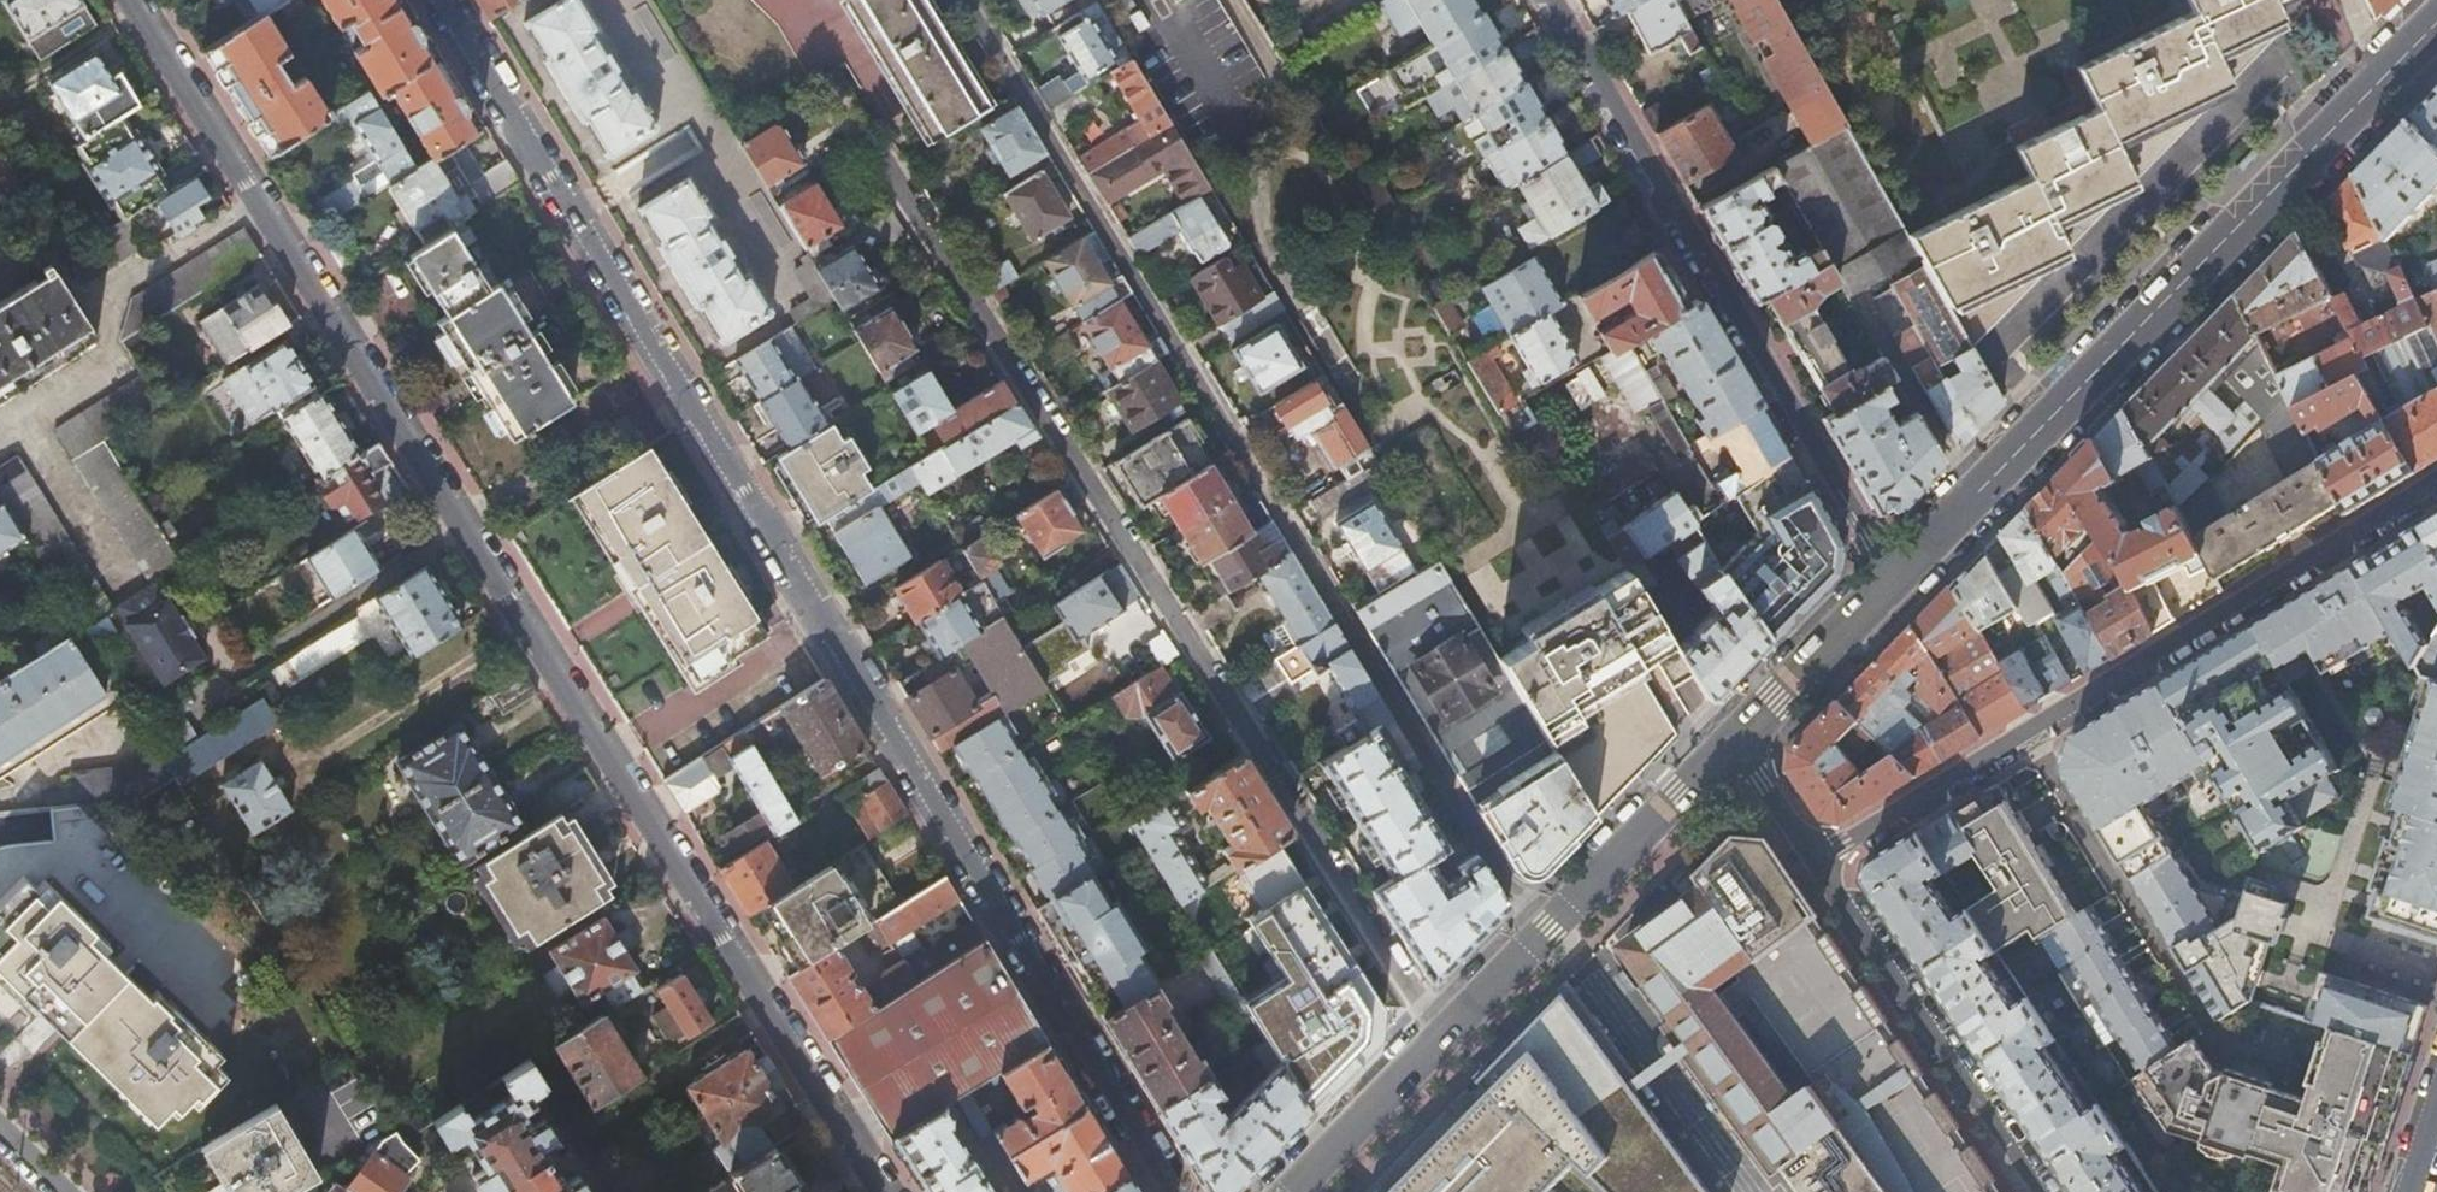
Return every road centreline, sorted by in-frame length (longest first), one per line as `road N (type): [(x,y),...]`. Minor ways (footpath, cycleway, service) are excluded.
road 1 (residential): [(883,1191),(134,0)]
road 2 (residential): [(451,0),(1175,1191)]
road 3 (secondary): [(2436,20),(1892,583)]
road 4 (residential): [(2436,483),(1817,862)]
road 5 (residential): [(1892,583),(1556,0)]
road 6 (secondary): [(1727,749),(1299,1191)]
road 7 (residential): [(2040,1191),(1817,862)]
road 8 (secondary): [(1892,583),(1727,749)]
road 9 (residential): [(1817,862),(1762,782),(1727,749)]

